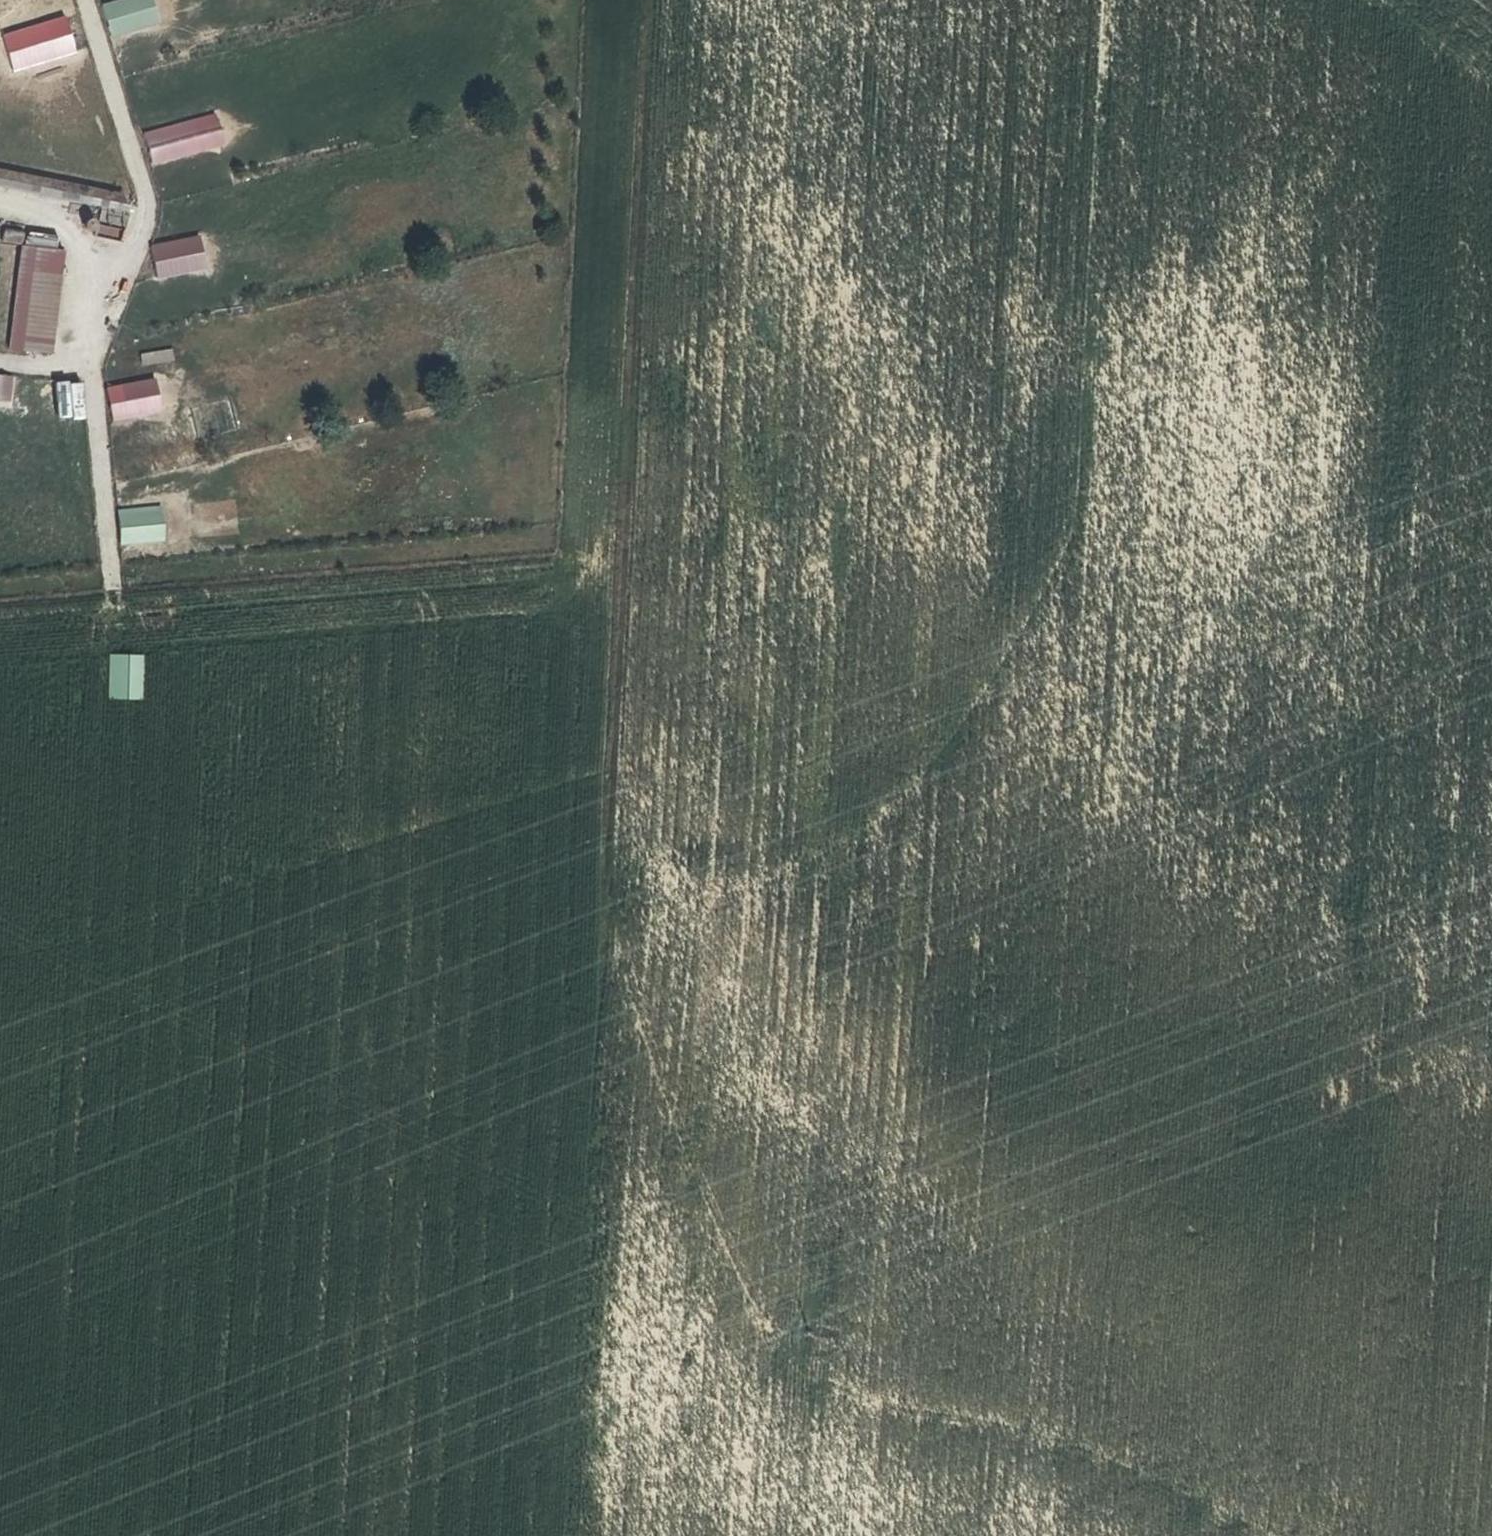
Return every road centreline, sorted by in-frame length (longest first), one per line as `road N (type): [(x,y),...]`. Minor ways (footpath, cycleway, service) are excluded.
road 1 (track): [(0,209),(79,225),(93,256),(81,364),(21,369)]

